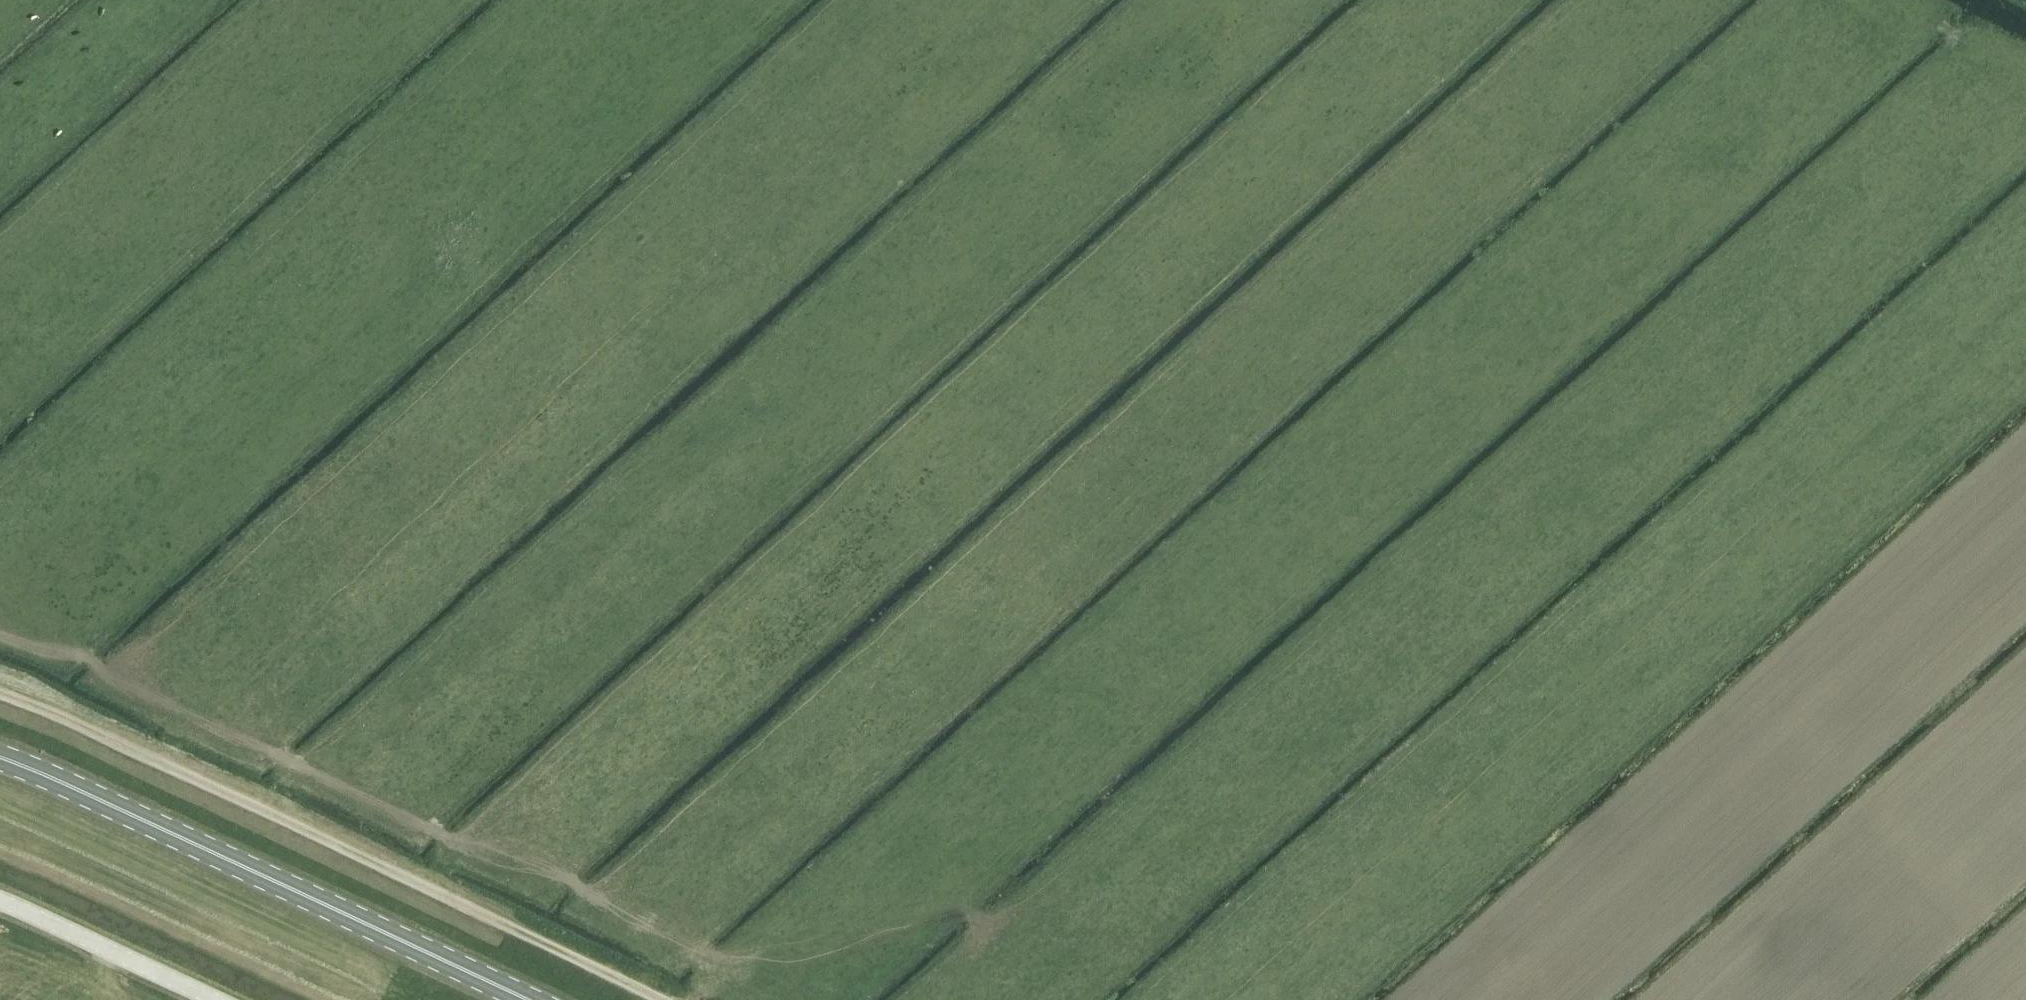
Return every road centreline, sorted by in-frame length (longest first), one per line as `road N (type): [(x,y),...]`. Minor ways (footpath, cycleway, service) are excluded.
road 1 (track): [(665,999),(0,690)]
road 2 (primary): [(527,999),(0,758)]
road 3 (unclassified): [(215,999),(0,900)]

